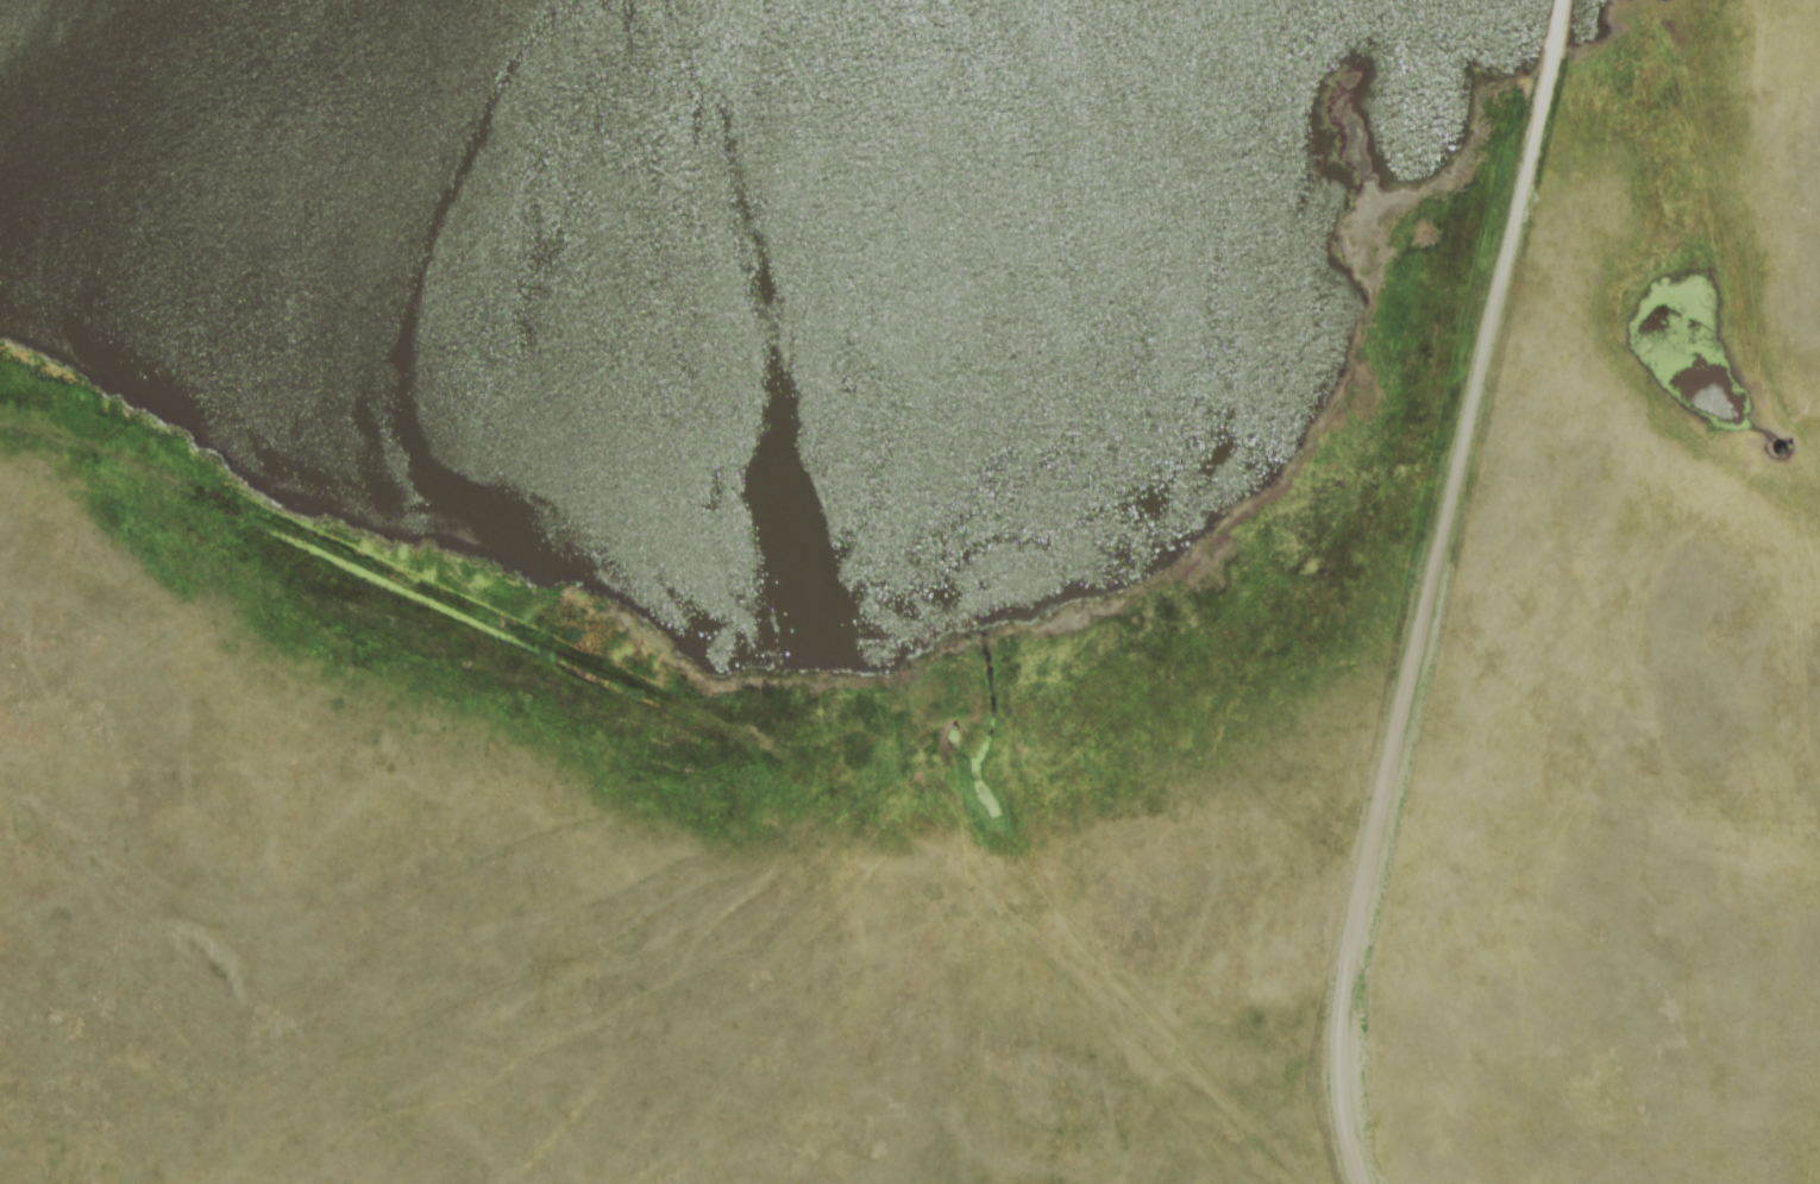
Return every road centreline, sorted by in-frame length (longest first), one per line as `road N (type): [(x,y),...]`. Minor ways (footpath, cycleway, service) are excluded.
road 1 (residential): [(1560,0),(1348,950),(1333,1081),(1355,1183)]

